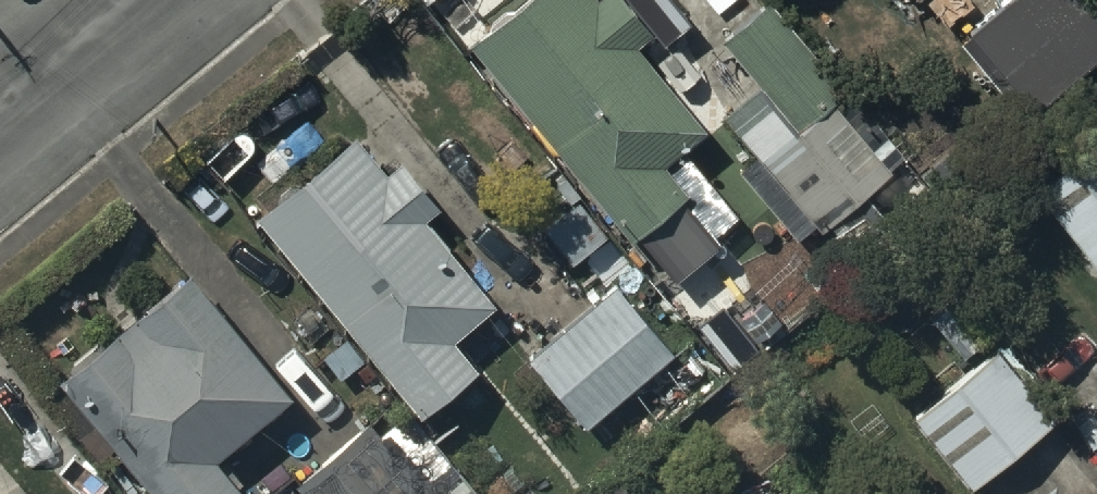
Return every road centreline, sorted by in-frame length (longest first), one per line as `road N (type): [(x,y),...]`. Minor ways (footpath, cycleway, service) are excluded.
road 1 (residential): [(115,0),(0,96)]

